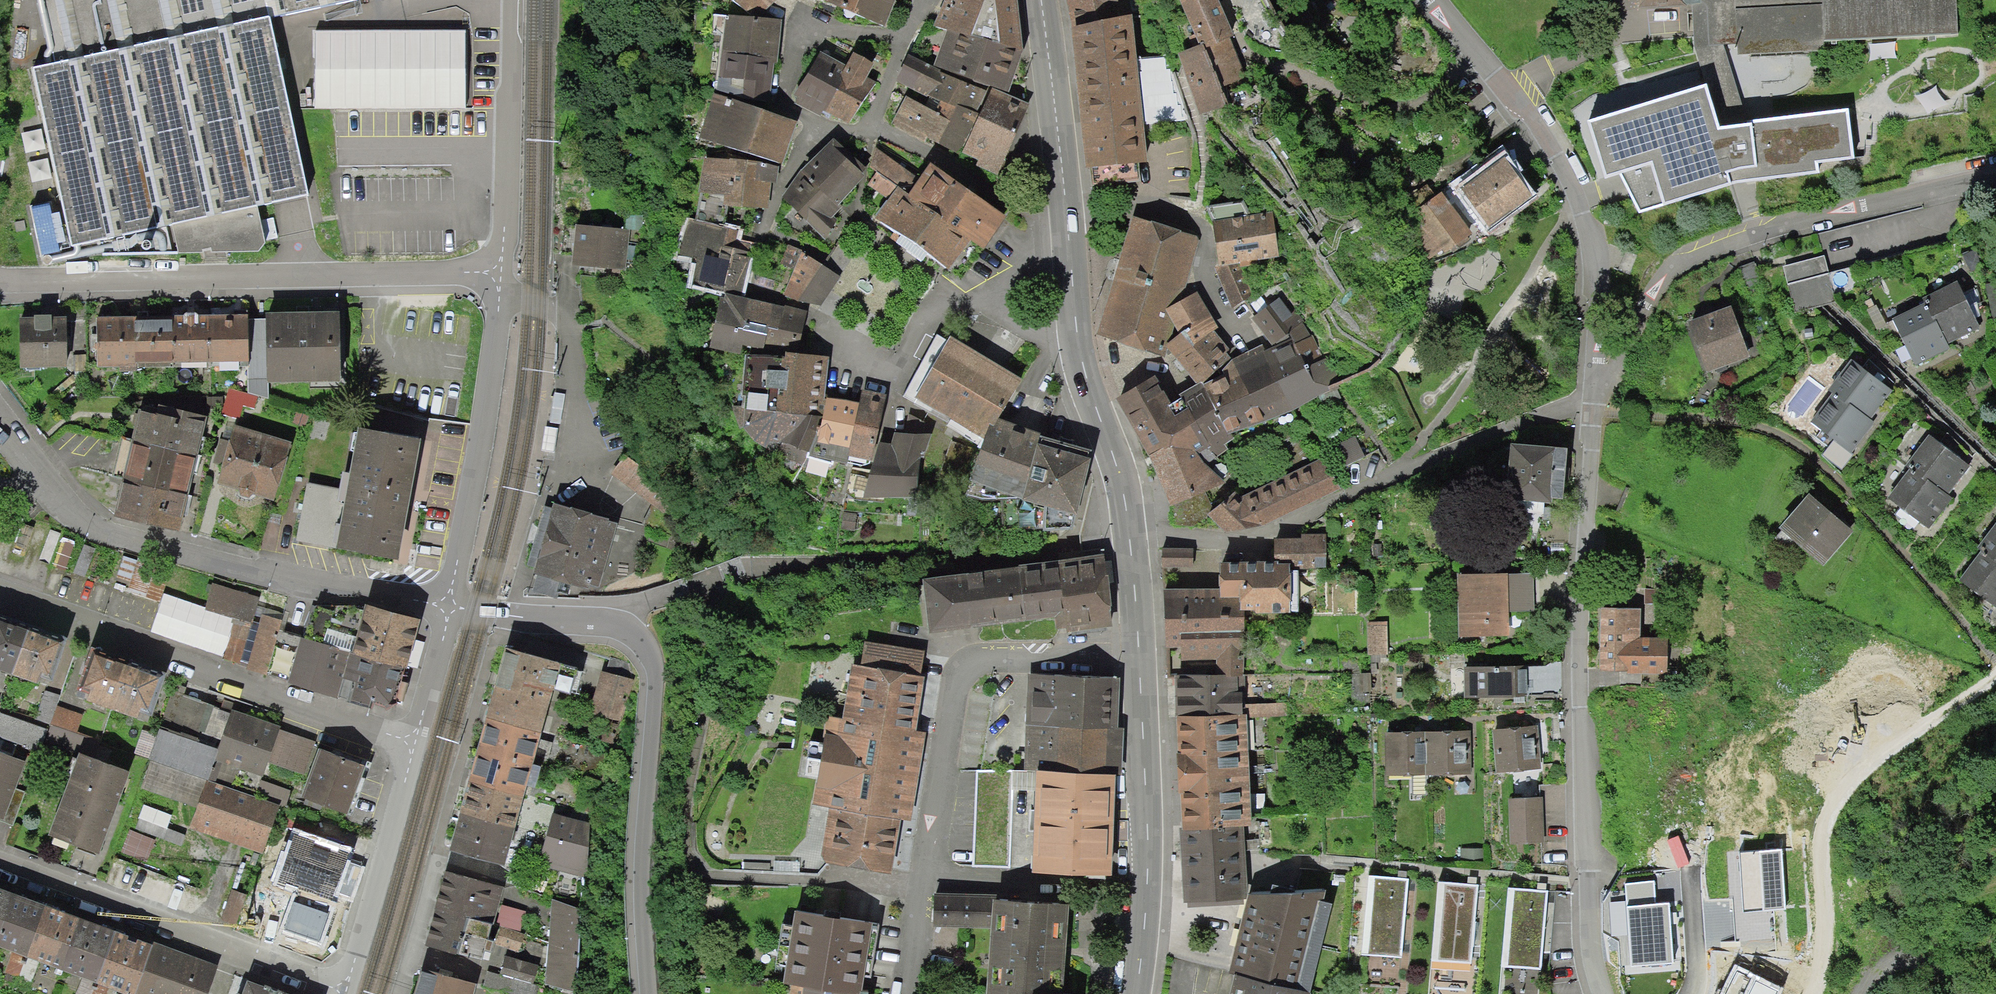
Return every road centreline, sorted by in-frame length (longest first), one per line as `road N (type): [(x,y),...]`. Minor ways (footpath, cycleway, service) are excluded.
road 1 (residential): [(1589,410),(1577,654),(1591,948),(1602,993)]
road 2 (residential): [(649,993),(639,834),(652,710),(646,657),(621,625),(451,602)]
road 3 (residential): [(451,602),(314,587),(111,533),(82,518),(0,418)]
road 4 (residential): [(905,993),(962,675),(992,654),(1141,651)]
road 5 (residential): [(0,279),(456,271),(501,285)]
road 6 (residential): [(1589,410),(1618,370),(1653,287),(1689,254),(1780,227),(1995,184)]
road 7 (residential): [(1133,552),(1154,538),(1252,542),(1389,479),(1589,410)]
road 8 (residential): [(1435,0),(1503,82),(1579,198),(1596,276),(1589,410)]
road 9 (residential): [(944,291),(896,370),(836,347),(834,326),(799,303),(750,287),(763,227),(807,121)]
road 10 (residential): [(0,597),(415,747)]
road 11 (track): [(1811,993),(1825,962),(1830,820),(1877,753),(1995,673)]
road 12 (residential): [(346,983),(0,858)]
road 13 (secondary): [(1133,552),(1116,463),(1078,354),(1066,214)]
road 14 (secondary): [(1135,993),(1145,893),(1141,651)]
road 15 (residential): [(501,285),(451,602)]
road 16 (residential): [(512,0),(501,285)]
road 17 (residential): [(501,285),(552,309),(567,326),(589,494)]
road 18 (residential): [(415,747),(346,983)]
road 19 (secondary): [(1066,214),(1041,0)]
road 20 (residential): [(807,121),(784,106),(789,75),(818,26),(904,38)]
road 21 (residential): [(865,133),(861,216),(869,234),(944,291)]
road 22 (residential): [(865,133),(906,140),(1035,212)]
road 23 (residential): [(451,602),(415,747)]
road 24 (residential): [(944,291),(971,305),(1016,263),(1035,212)]
road 25 (residential): [(1691,868),(1693,993)]

